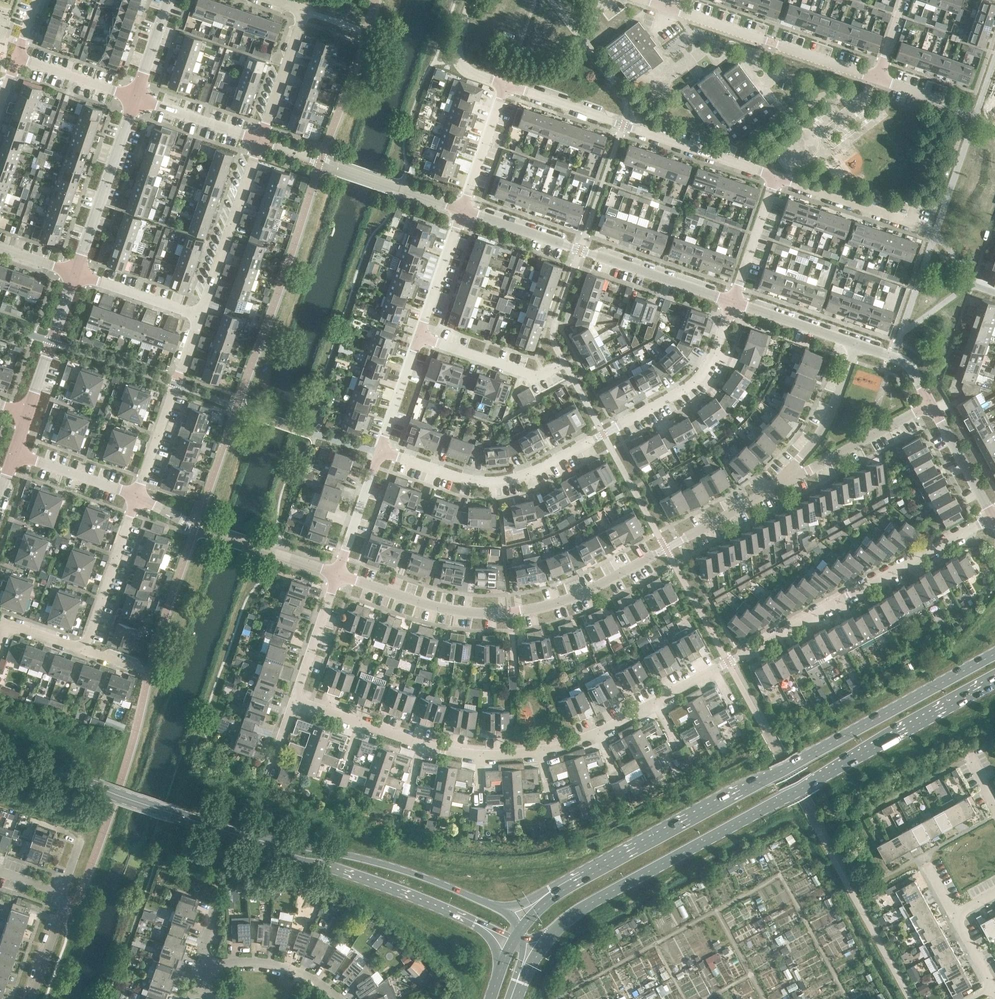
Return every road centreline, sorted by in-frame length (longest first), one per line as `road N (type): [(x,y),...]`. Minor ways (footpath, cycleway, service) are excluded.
road 1 (residential): [(993,520),(657,705),(540,751),(479,754),(421,742),(296,699),(338,573)]
road 2 (secondary): [(994,654),(542,903)]
road 3 (secondary): [(552,935),(593,901),(994,683)]
road 4 (residential): [(776,491),(546,606),(446,609),(338,573)]
road 5 (residential): [(380,454),(471,481),(521,476),(702,377),(735,301)]
road 6 (residential): [(778,180),(505,85)]
road 7 (residential): [(735,301),(463,208)]
road 8 (secondary): [(501,908),(377,860),(260,841)]
road 9 (secondary): [(260,841),(22,762)]
road 10 (secondary): [(260,841),(479,924)]
road 11 (residential): [(881,78),(663,6)]
road 12 (residential): [(338,573),(194,527),(137,494)]
road 13 (residential): [(463,208),(258,140)]
road 14 (residential): [(137,494),(196,315)]
road 15 (residential): [(128,95),(68,272)]
road 16 (residential): [(86,277),(147,101)]
road 17 (residential): [(196,315),(258,140)]
road 18 (residential): [(258,140),(297,22),(248,0)]
road 19 (residential): [(930,408),(776,491)]
road 20 (residential): [(776,491),(825,413),(850,340)]
road 21 (residential): [(85,649),(137,494)]
road 22 (residential): [(207,960),(250,955),(299,968),(338,985),(347,998)]
road 23 (residential): [(564,363),(537,375),(422,337)]
road 24 (residential): [(35,416),(86,277)]
road 25 (residential): [(919,224),(778,180)]
road 26 (residential): [(68,272),(19,411)]
road 27 (residential): [(422,337),(463,208)]
road 28 (residential): [(463,208),(505,85)]
road 29 (residential): [(993,520),(930,408)]
road 30 (residential): [(735,301),(778,180)]
road 31 (residential): [(338,573),(380,454)]
road 32 (residential): [(380,454),(422,337)]
road 33 (residential): [(850,340),(735,301)]

